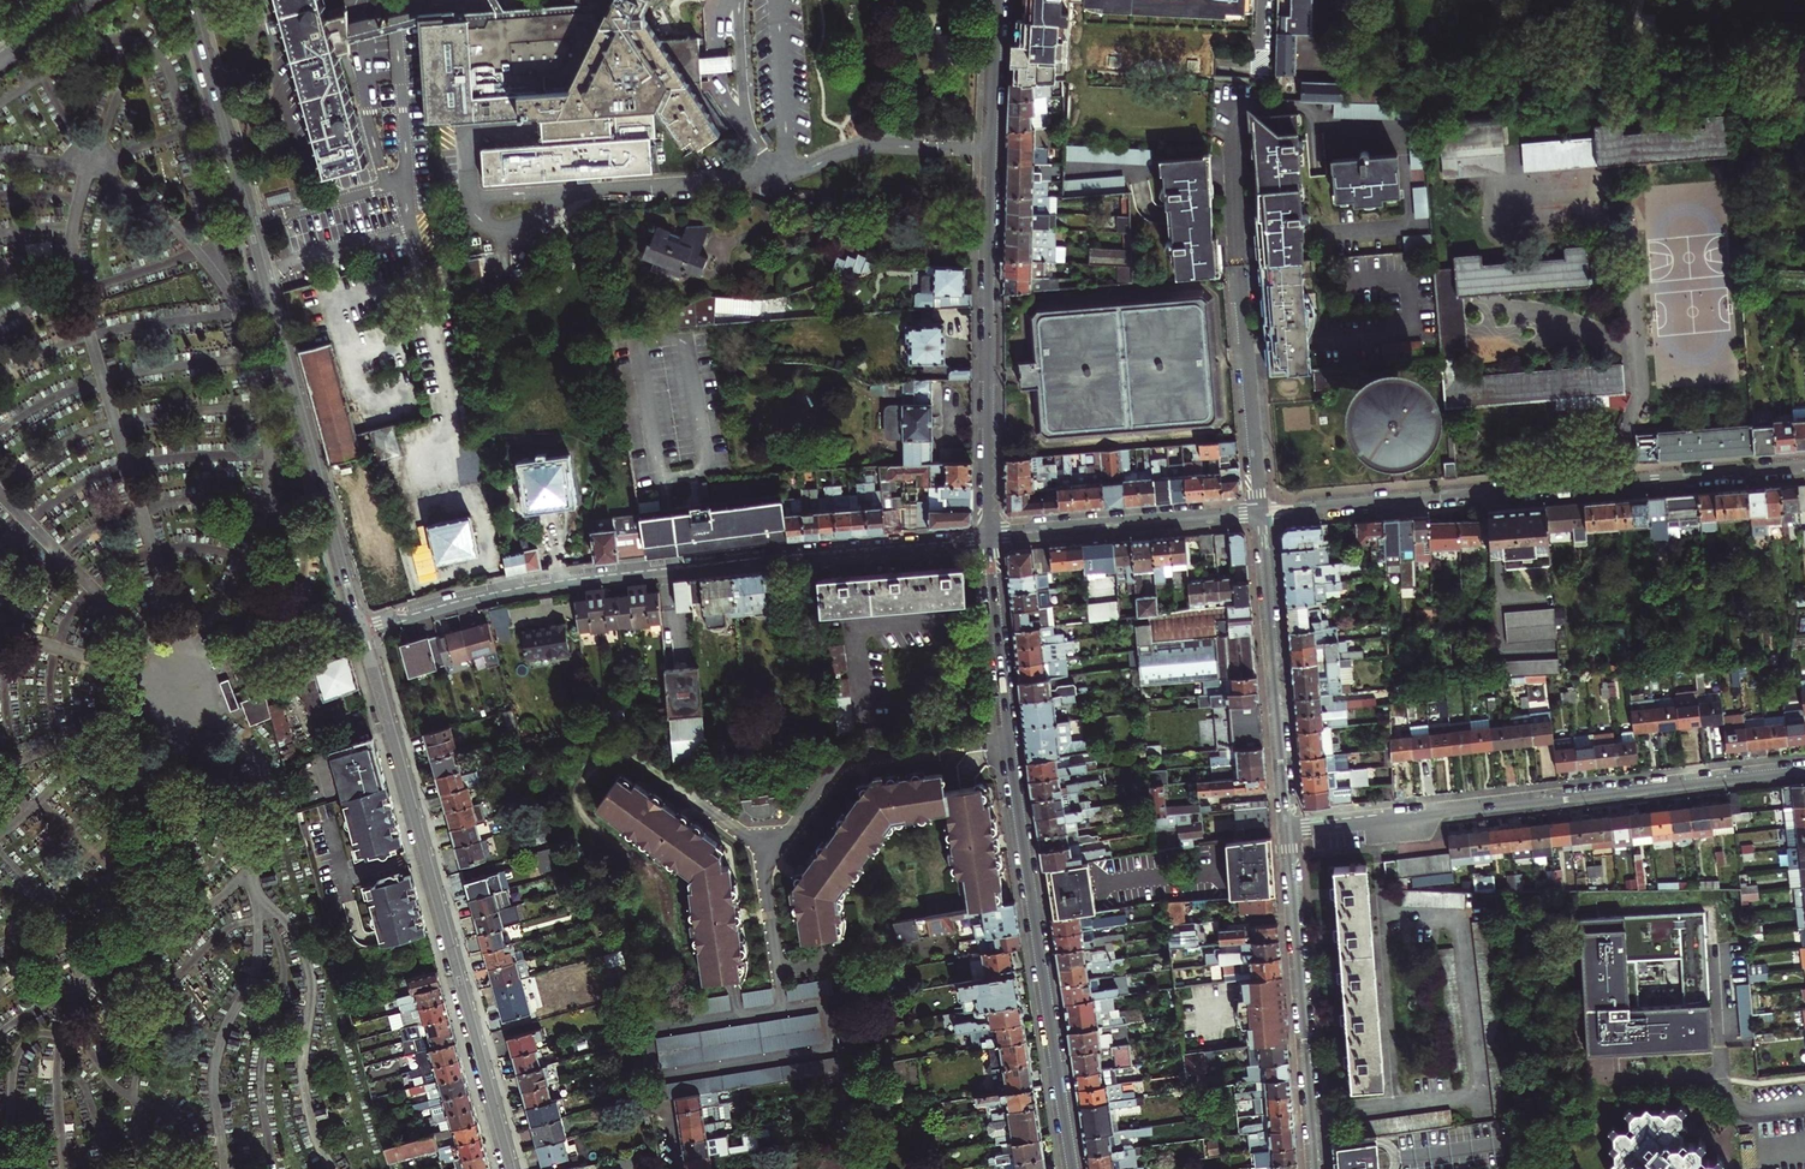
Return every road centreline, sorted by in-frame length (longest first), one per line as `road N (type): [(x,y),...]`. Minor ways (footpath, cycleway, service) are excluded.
road 1 (residential): [(188,0),(360,629)]
road 2 (tertiary): [(1073,1168),(1012,767),(989,536)]
road 3 (residential): [(360,629),(538,584),(989,536)]
road 4 (residential): [(360,629),(509,1168)]
road 5 (residential): [(1804,466),(1260,512)]
road 6 (tertiary): [(989,536),(997,0)]
road 7 (residential): [(1288,827),(1804,768)]
road 8 (residential): [(1288,827),(1317,1168)]
road 9 (residential): [(1260,512),(1288,827)]
road 10 (residential): [(1260,512),(989,536)]
road 11 (residential): [(1239,275),(1260,512)]
road 12 (residential): [(226,672),(360,629)]

